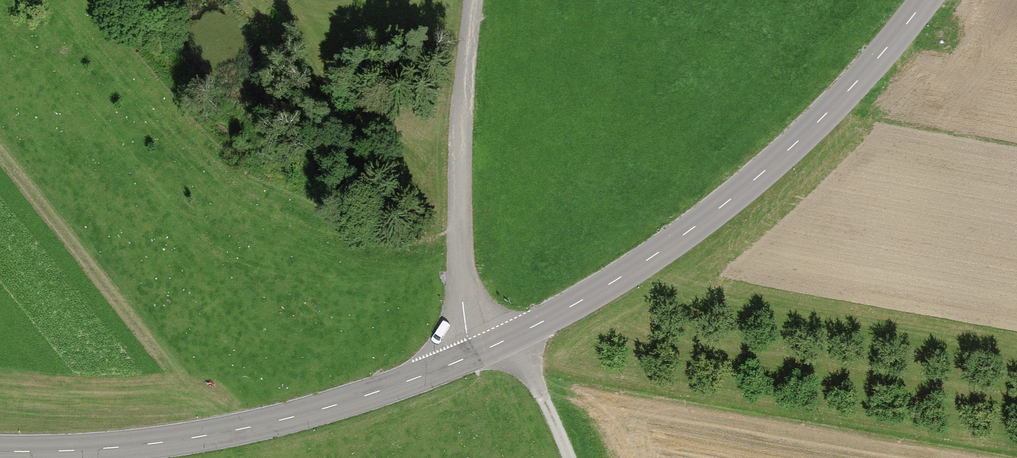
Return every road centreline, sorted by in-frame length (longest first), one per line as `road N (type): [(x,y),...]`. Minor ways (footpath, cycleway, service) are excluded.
road 1 (tertiary): [(476,354),(651,258),(804,139),(928,0)]
road 2 (tertiary): [(0,451),(210,436),(331,407),(476,354)]
road 3 (residential): [(473,0),(462,300),(476,354)]
road 4 (track): [(521,333),(573,457)]

